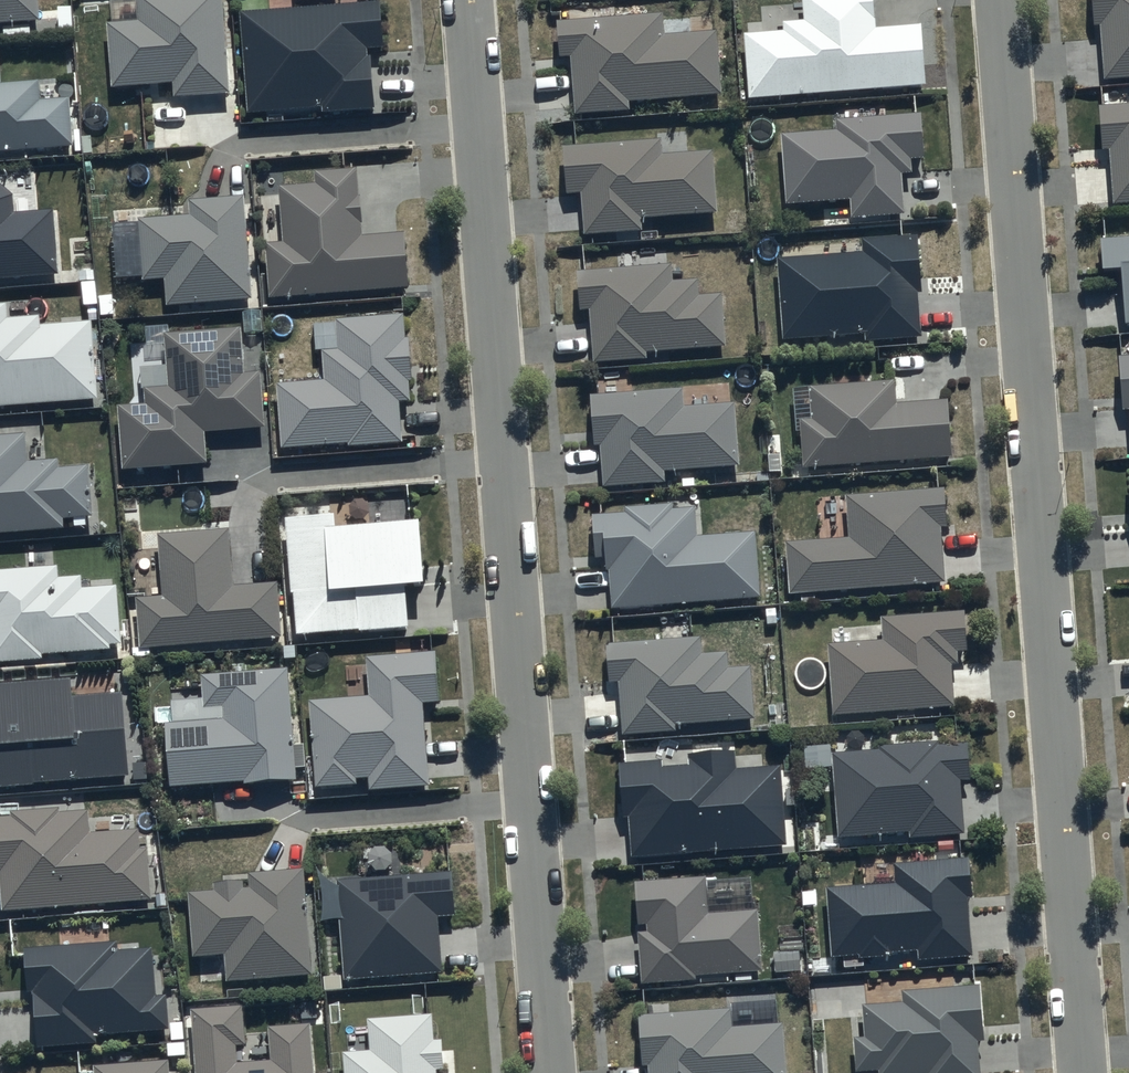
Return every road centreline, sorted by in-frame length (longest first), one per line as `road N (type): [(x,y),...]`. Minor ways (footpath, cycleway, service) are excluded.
road 1 (residential): [(468,0),(553,1072)]
road 2 (residential): [(1082,1072),(1000,0)]

